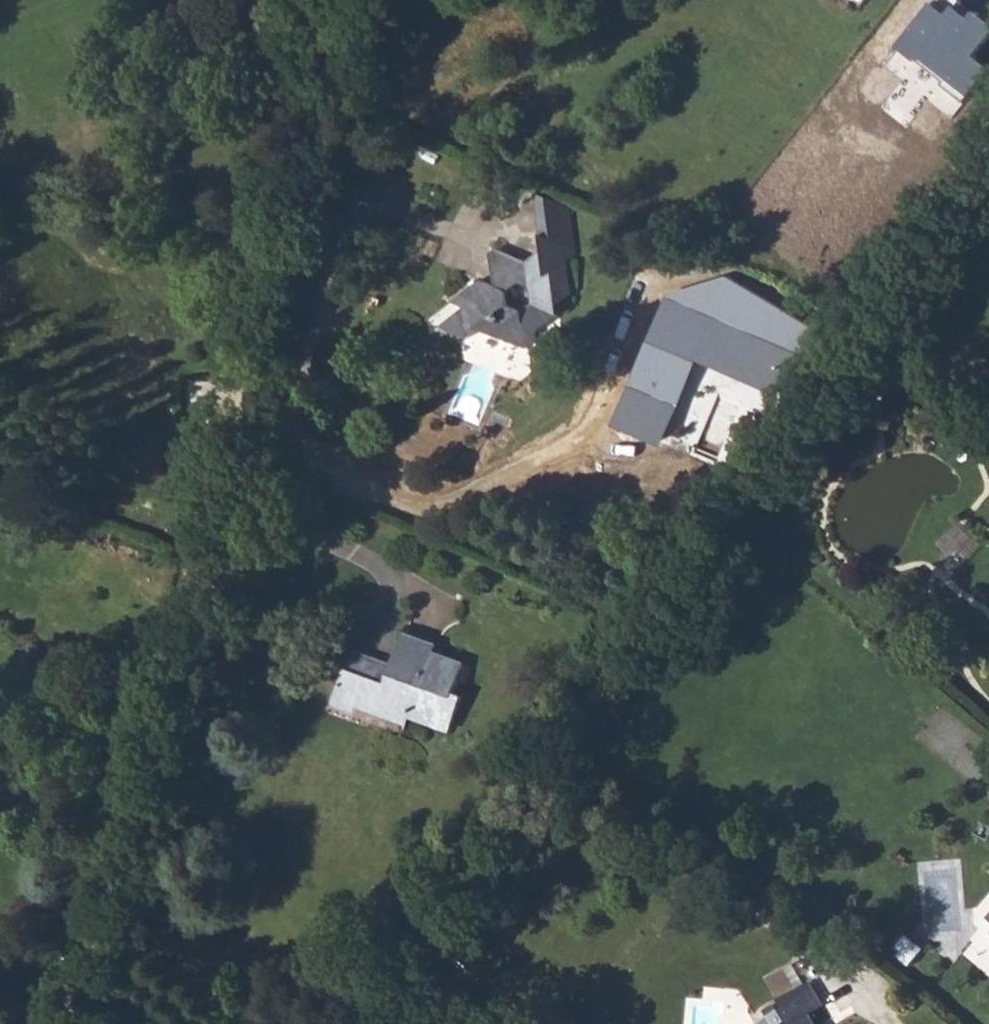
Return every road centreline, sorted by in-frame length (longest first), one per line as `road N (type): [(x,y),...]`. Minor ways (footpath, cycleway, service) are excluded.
road 1 (residential): [(239,400),(135,779),(78,1023)]

